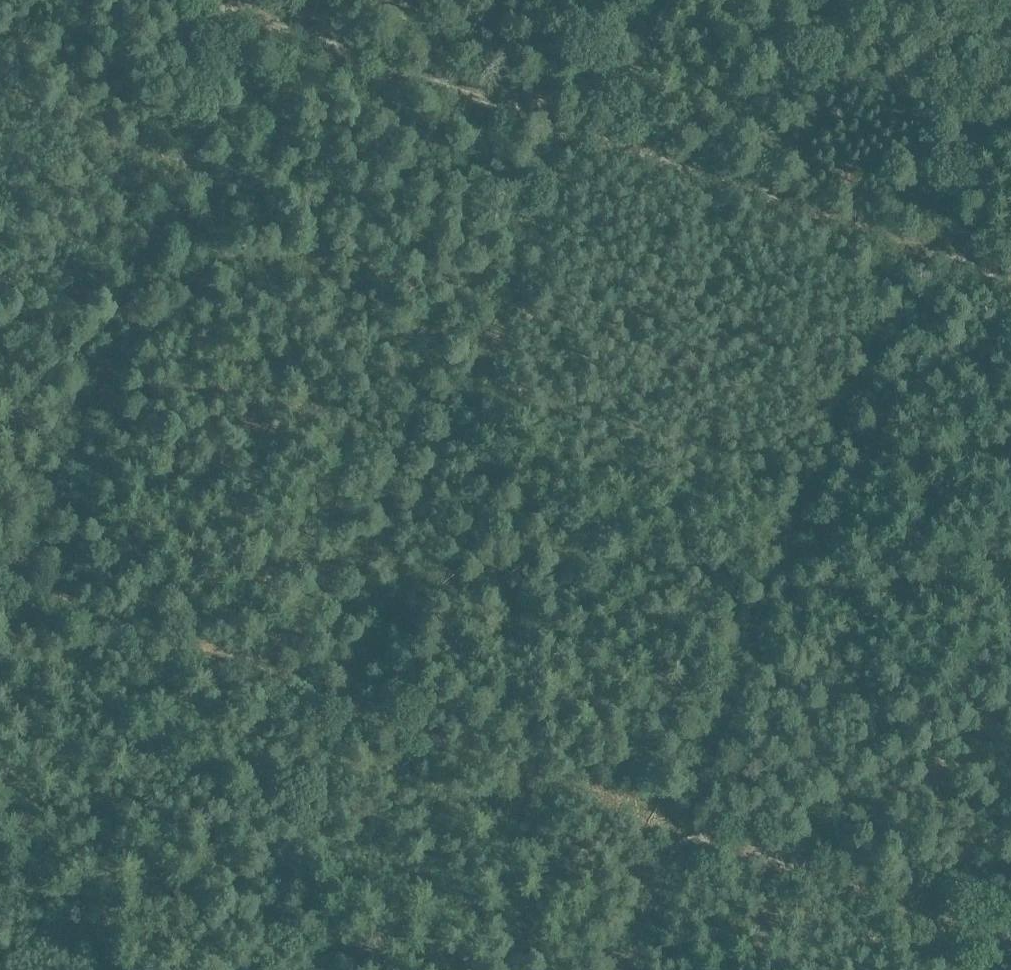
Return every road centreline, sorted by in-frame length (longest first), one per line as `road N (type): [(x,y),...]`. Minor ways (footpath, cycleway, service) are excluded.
road 1 (track): [(626,969),(675,846),(701,835),(1010,943)]
road 2 (tertiary): [(1010,43),(887,0)]

